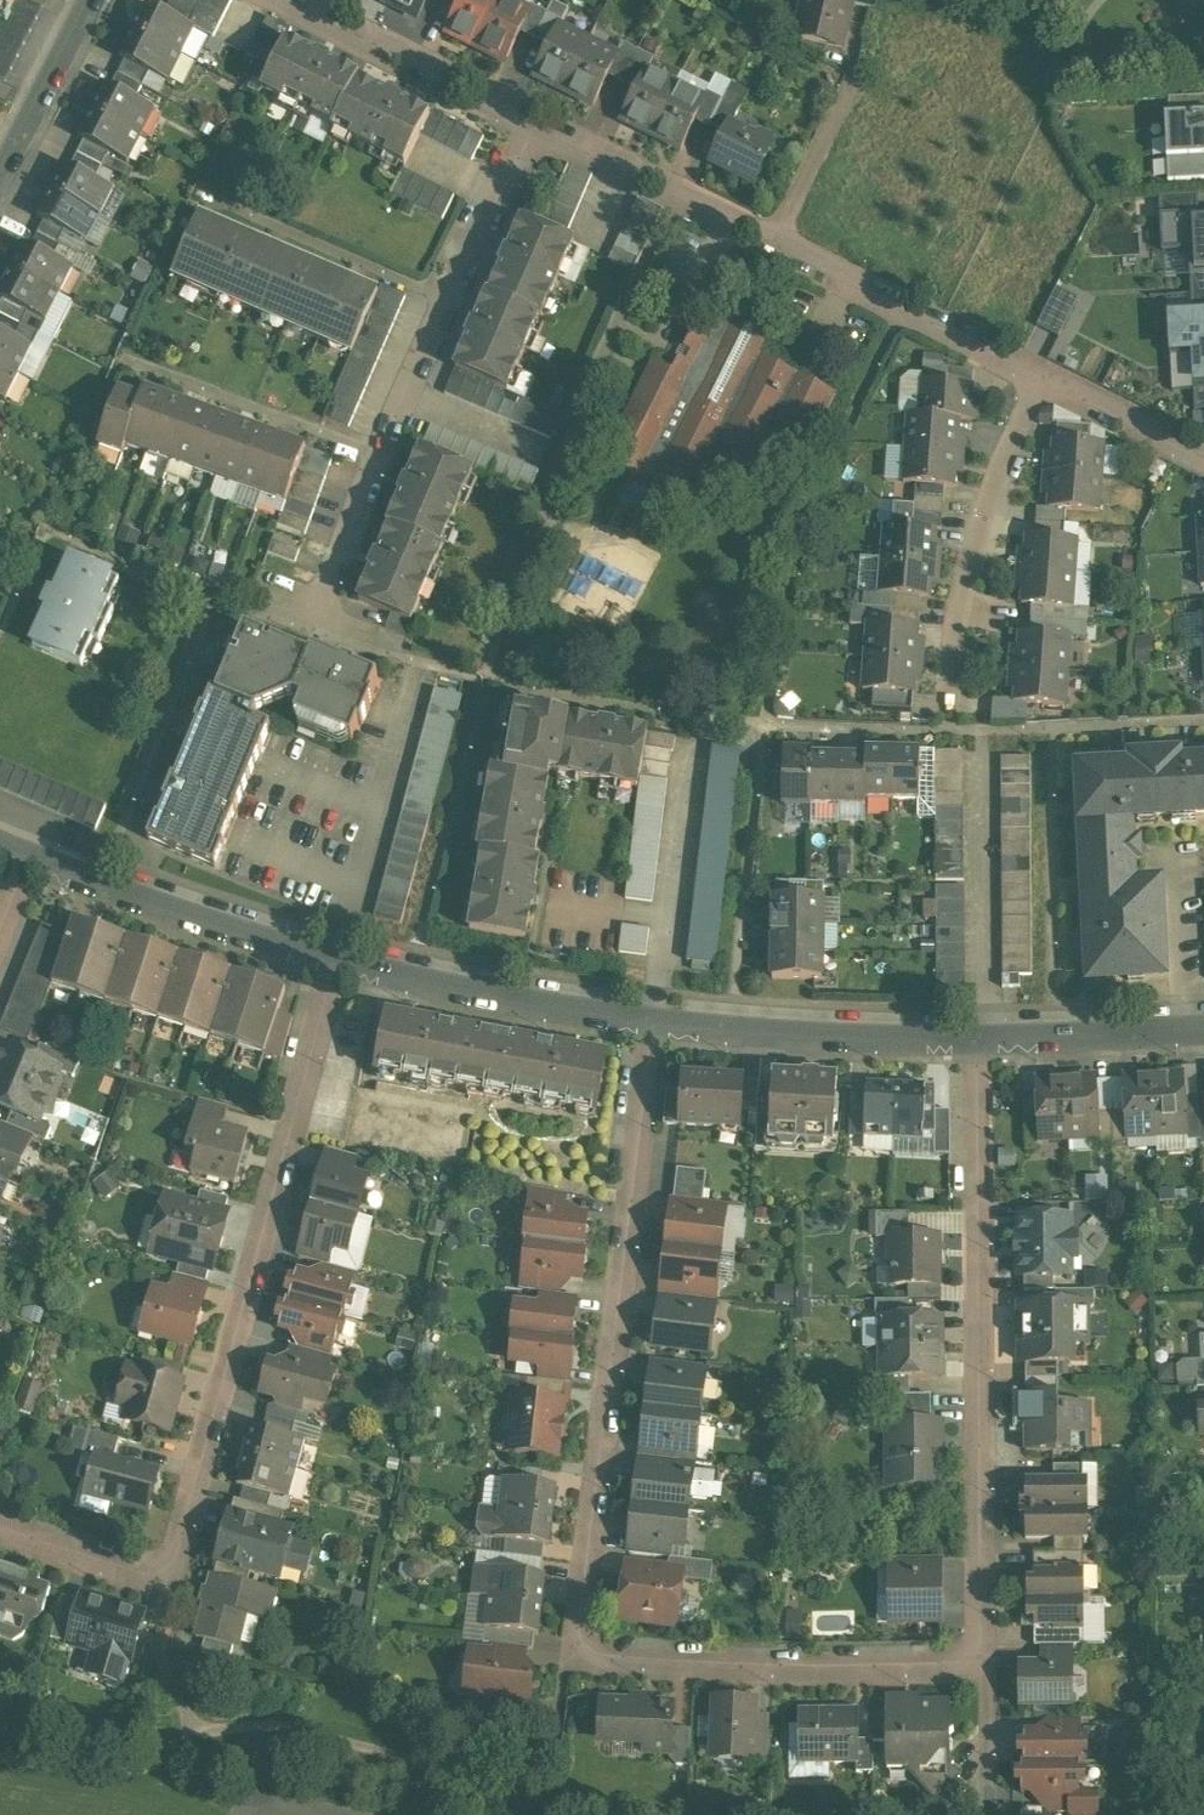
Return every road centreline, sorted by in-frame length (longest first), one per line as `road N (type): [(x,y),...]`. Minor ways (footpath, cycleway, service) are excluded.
road 1 (residential): [(657,1025),(569,1657),(787,1672),(977,1662),(973,1037)]
road 2 (residential): [(0,1531),(160,1580),(334,963)]
road 3 (residential): [(530,123),(1042,380)]
road 4 (residential): [(530,123),(375,451),(306,631)]
road 5 (residential): [(1042,380),(969,563),(950,656),(946,730)]
road 6 (residential): [(657,1025),(334,963)]
road 7 (residential): [(334,963),(30,858)]
road 8 (residential): [(973,1037),(657,1025)]
road 9 (residential): [(294,0),(530,123)]
road 10 (residential): [(1203,1028),(973,1037)]
road 11 (residential): [(0,164),(83,0)]
road 12 (residential): [(1042,380),(1203,456)]

